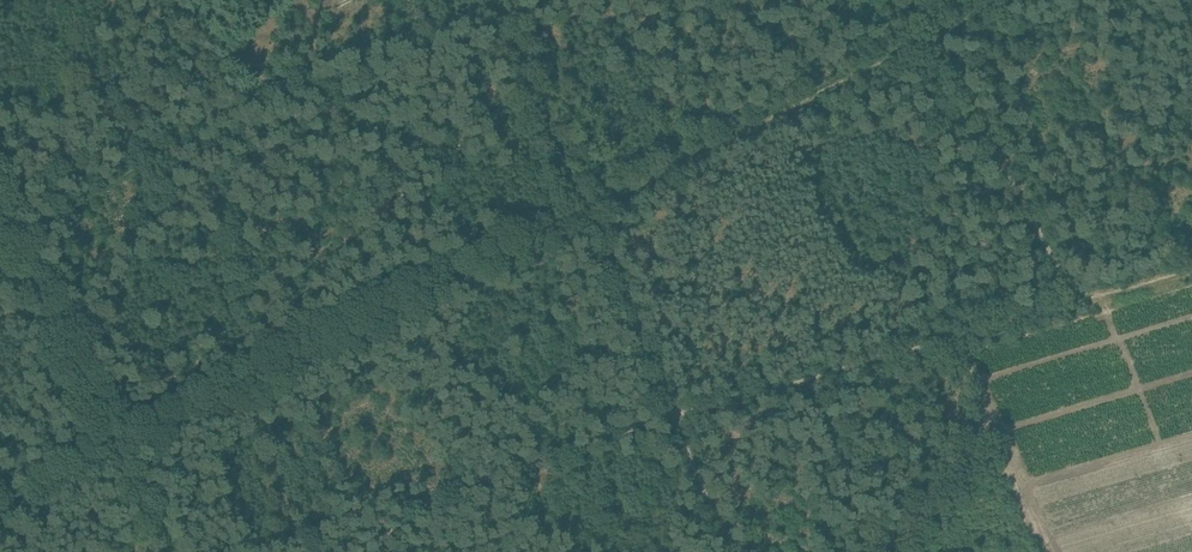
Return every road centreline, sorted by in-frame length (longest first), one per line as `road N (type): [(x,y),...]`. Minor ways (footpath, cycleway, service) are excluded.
road 1 (track): [(946,339),(1045,551)]

